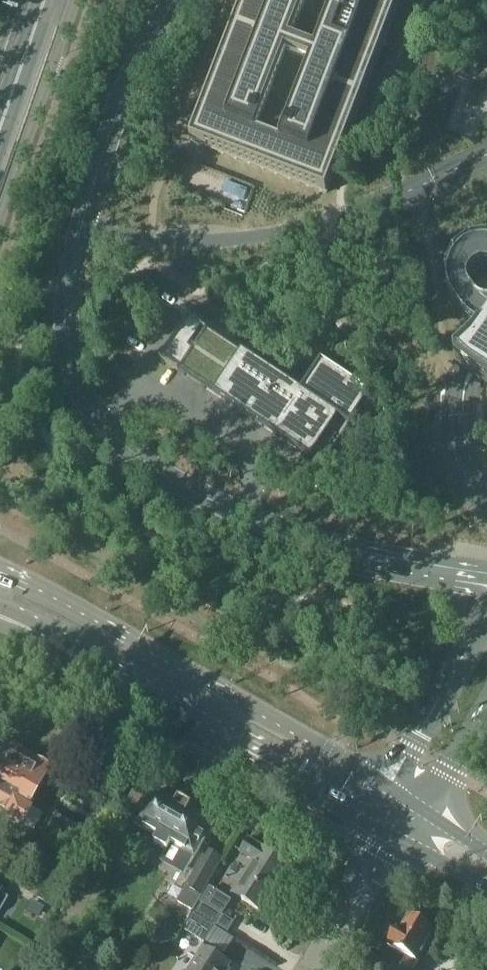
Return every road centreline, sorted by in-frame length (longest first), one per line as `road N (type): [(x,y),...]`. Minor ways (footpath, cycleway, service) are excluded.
road 1 (tertiary): [(172,0),(120,97),(69,281),(64,331),(86,397),(138,454),(181,485),(256,519),(486,573)]
road 2 (primary): [(392,788),(0,571)]
road 3 (primary): [(12,622),(376,825)]
road 4 (primary): [(0,211),(73,0)]
road 5 (tertiary): [(486,629),(418,732),(392,788)]
road 6 (primary): [(0,127),(44,0)]
road 7 (tertiary): [(425,810),(486,706)]

